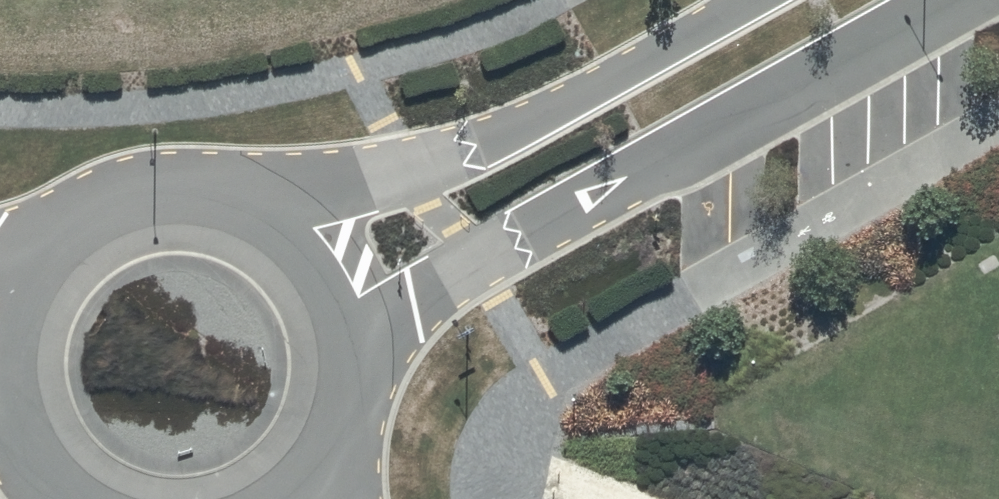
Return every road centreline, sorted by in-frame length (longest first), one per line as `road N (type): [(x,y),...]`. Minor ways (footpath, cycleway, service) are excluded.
road 1 (unclassified): [(936,0),(575,202),(478,265),(355,363)]
road 2 (unclassified): [(279,220),(482,163),(773,0)]
road 3 (unclassified): [(26,263),(65,222),(116,196),(172,186),(228,195),(279,220)]
road 4 (unclassified): [(279,220),(319,259),(345,308),(355,363)]
road 5 (unclassified): [(355,363),(334,450),(308,487)]

